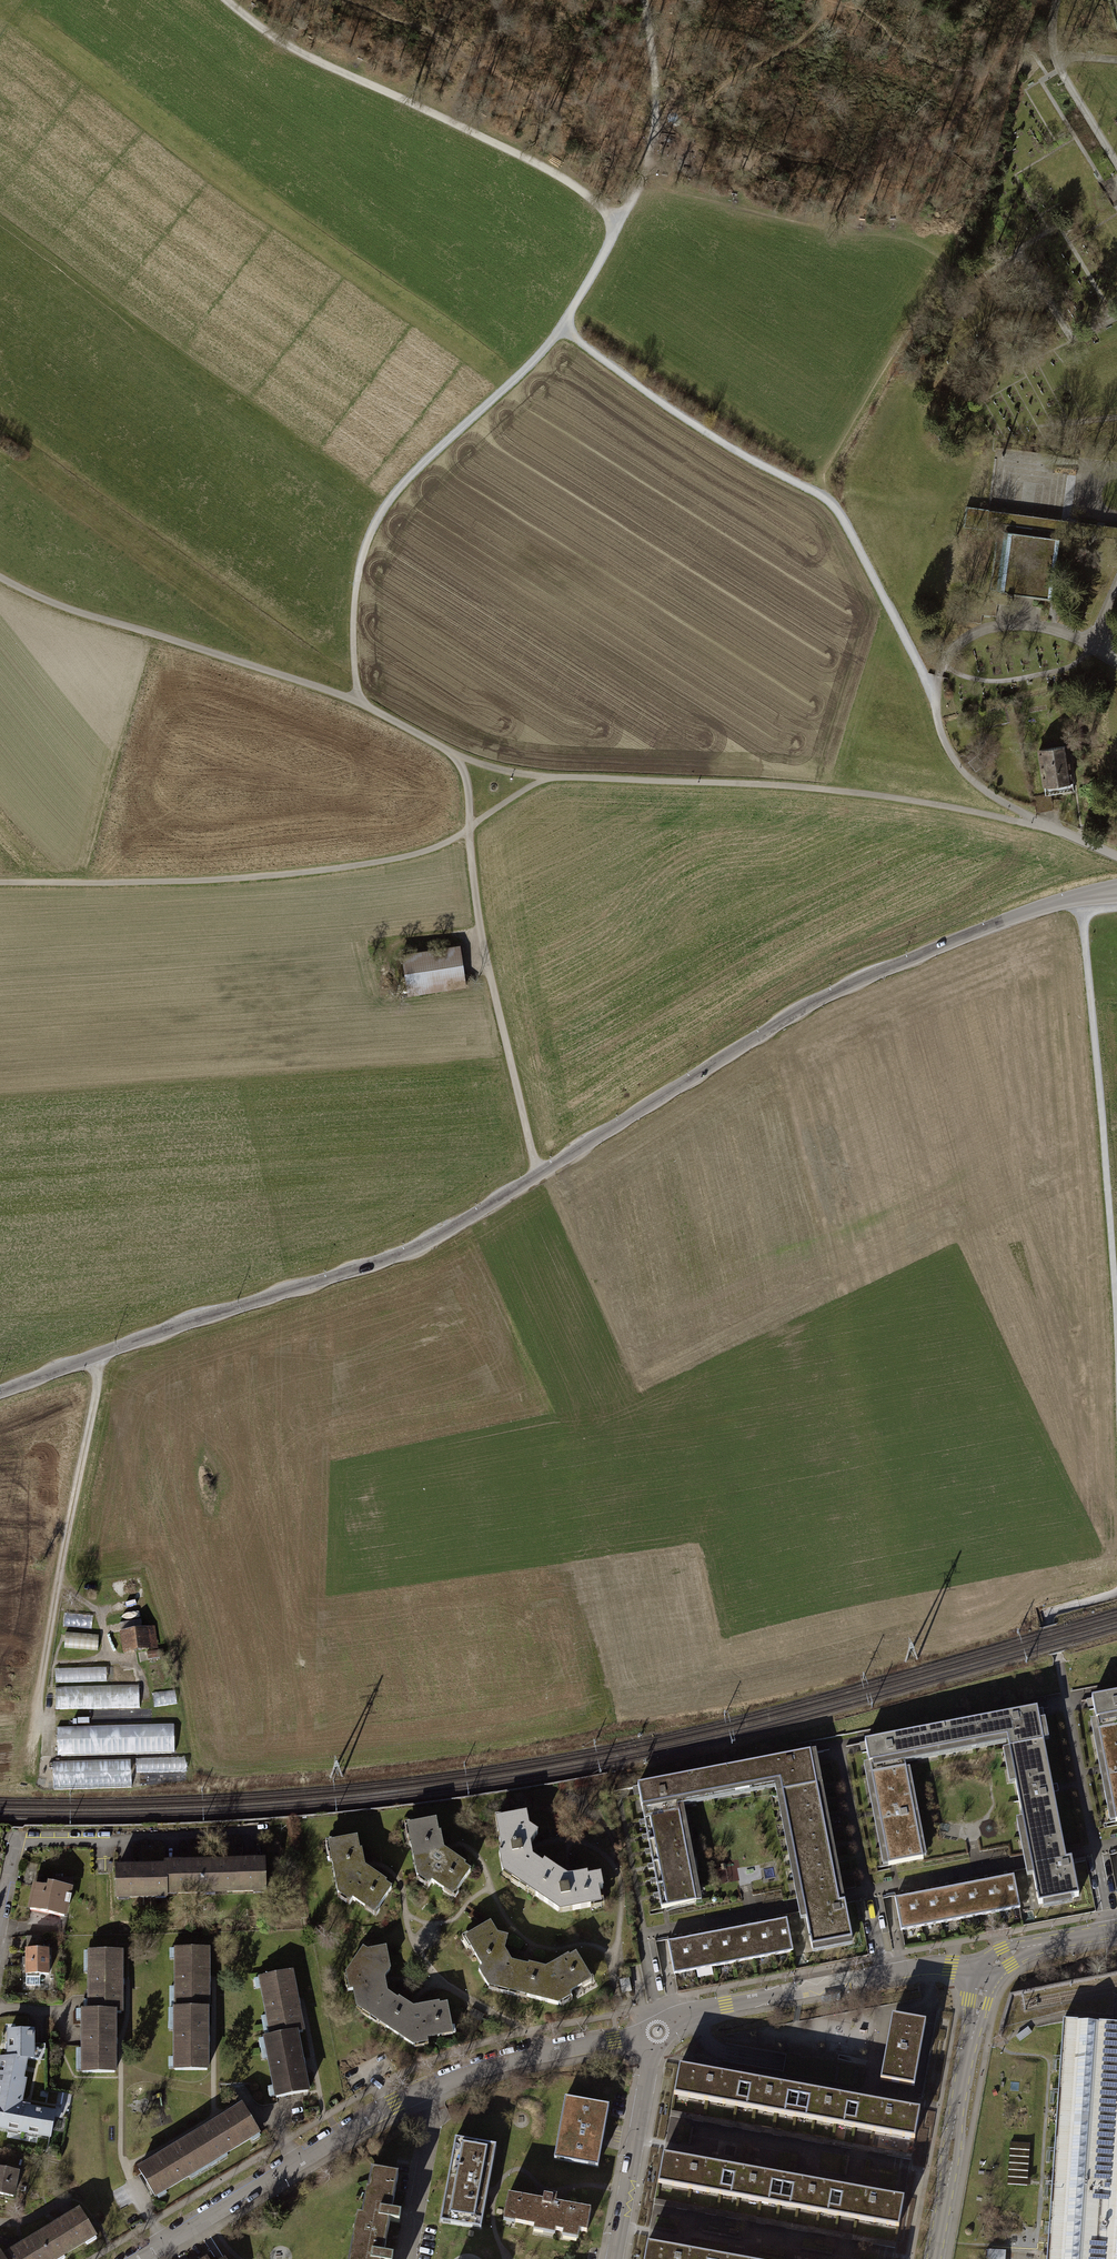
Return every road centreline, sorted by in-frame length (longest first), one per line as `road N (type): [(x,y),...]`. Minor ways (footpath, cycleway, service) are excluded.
road 1 (track): [(0,884),(260,877),(366,864),(442,844),(548,776),(848,791),(1036,823),(1116,856)]
road 2 (tertiary): [(97,1354),(394,1256),(454,1228),(822,996),(1021,912),(1116,892)]
road 3 (track): [(548,776),(456,756),(357,700),(89,615),(0,576)]
road 4 (residential): [(653,2032),(542,2050),(422,2088),(134,2258)]
road 5 (track): [(565,324),(691,420),(828,500),(934,690)]
road 6 (track): [(1022,44),(1006,44),(964,111),(827,211),(810,233),(639,189)]
road 7 (track): [(357,700),(353,602),(379,514),(565,324)]
road 8 (track): [(615,225),(560,177),(306,56),(228,0)]
road 9 (track): [(456,756),(468,796),(485,953),(537,1174)]
road 10 (unclassified): [(30,1752),(97,1354)]
road 11 (residential): [(983,1975),(920,1966),(725,2004),(653,2032)]
road 12 (residential): [(931,2258),(983,1975)]
road 13 (residential): [(653,2032),(614,2258)]
road 14 (track): [(639,189),(656,117),(646,0)]
road 15 (residential): [(959,1216),(1036,1385)]
road 16 (track): [(934,690),(949,755),(976,785),(1036,823)]
road 17 (residential): [(959,1216),(1116,1142)]
road 18 (track): [(565,324),(639,189)]
road 19 (residential): [(1116,1930),(1017,1950),(983,1975)]

